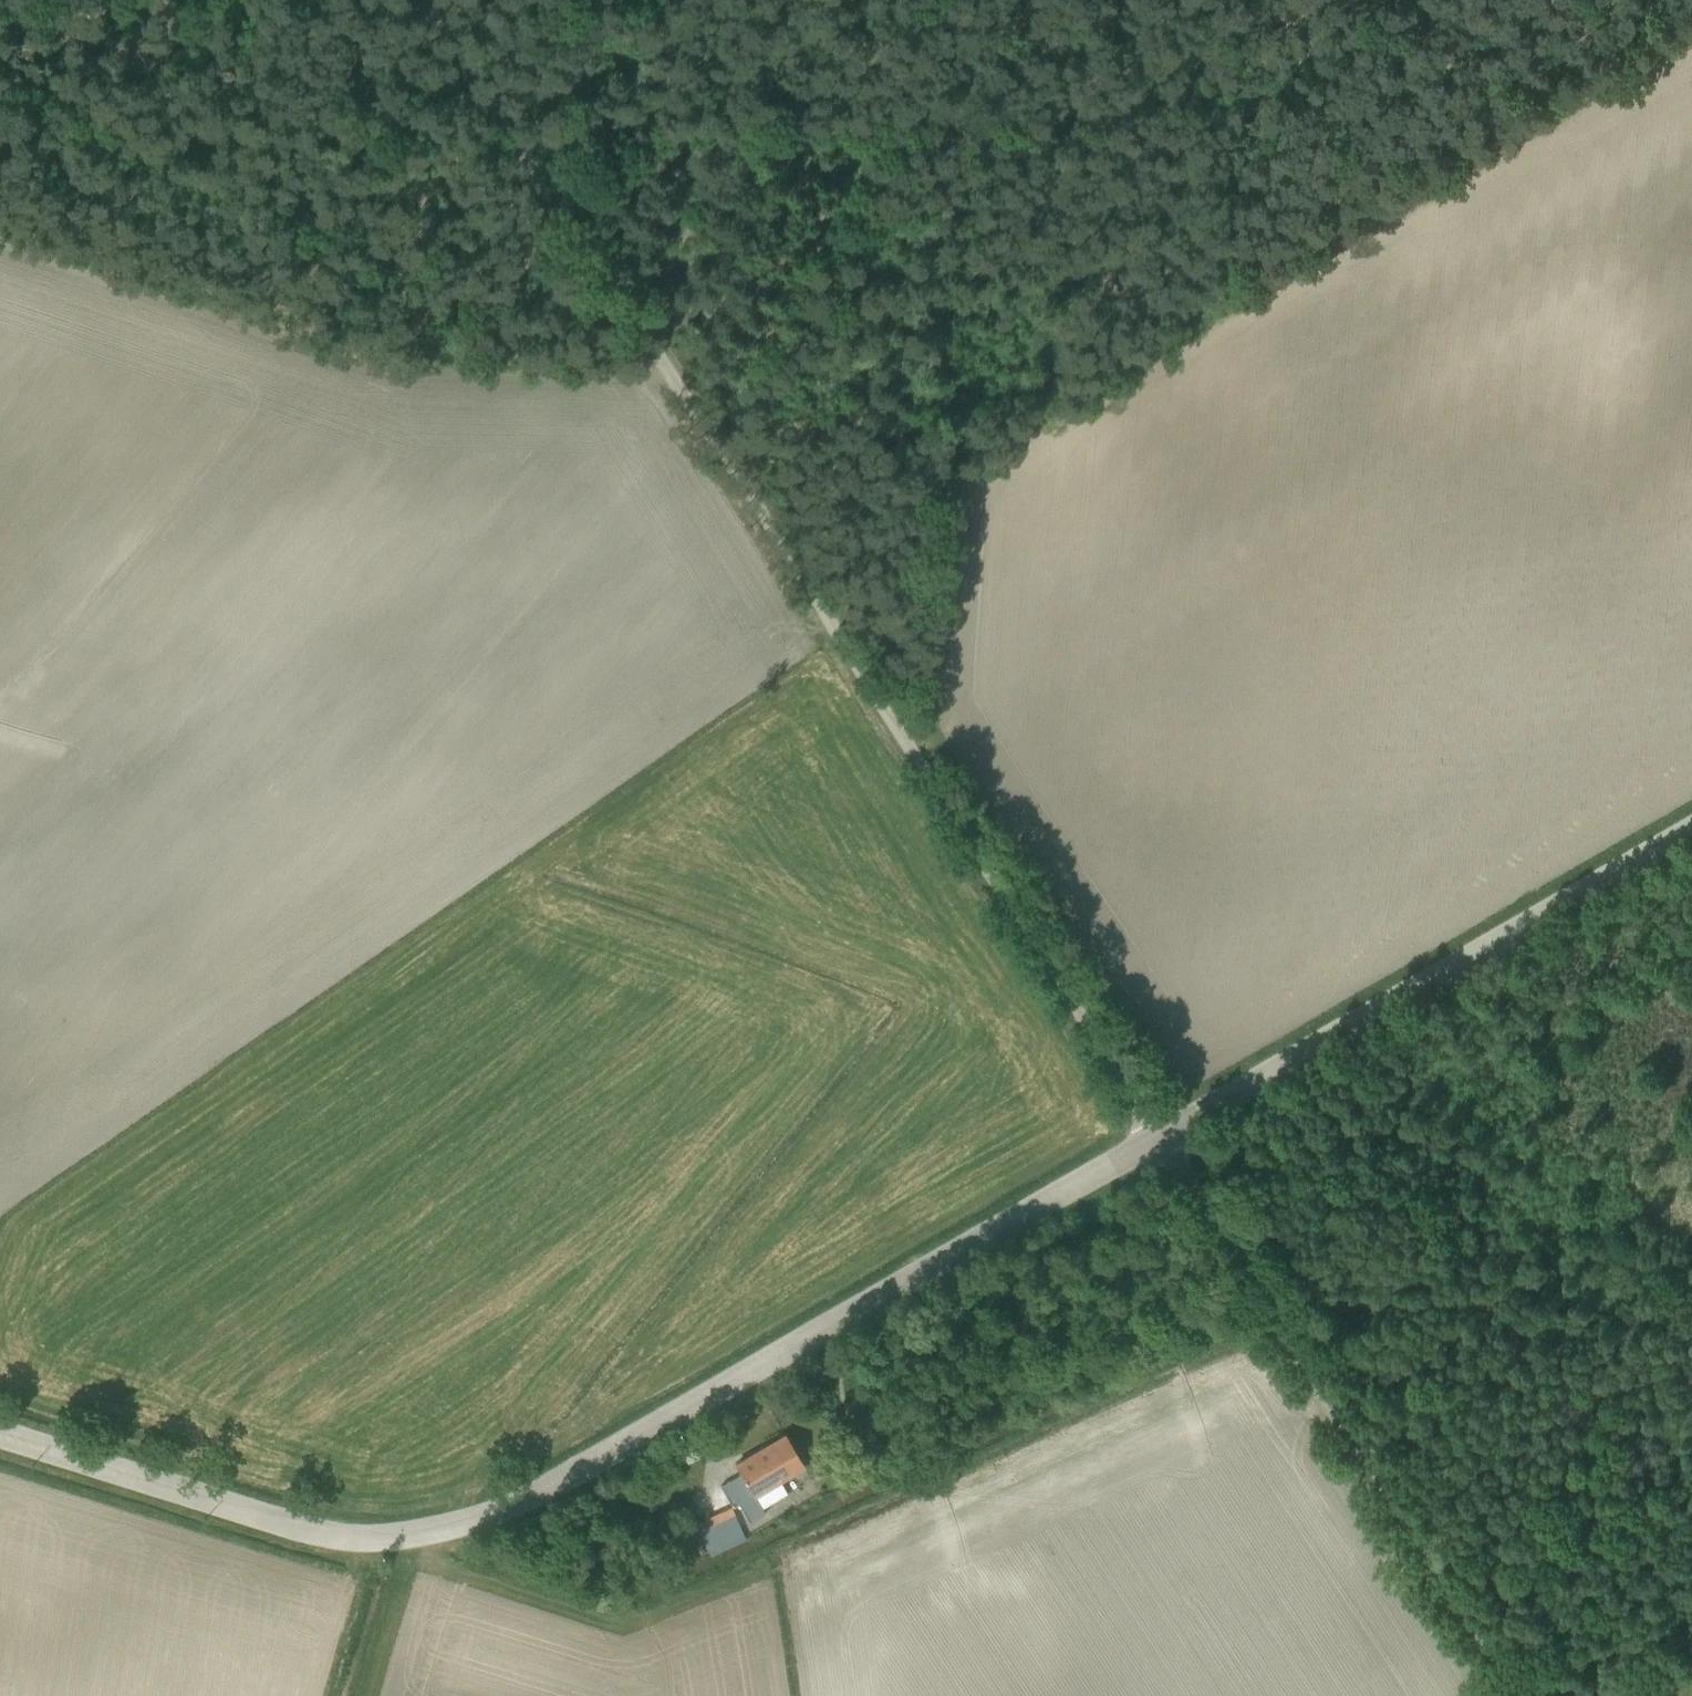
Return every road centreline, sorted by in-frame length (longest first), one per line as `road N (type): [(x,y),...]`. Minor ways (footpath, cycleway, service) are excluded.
road 1 (unclassified): [(424,0),(1161,1142)]
road 2 (unclassified): [(0,1434),(328,1534),(383,1540),(469,1526),(1161,1142)]
road 3 (unclassified): [(1161,1142),(1525,1695)]
road 4 (unclassified): [(1161,1142),(1691,832)]

